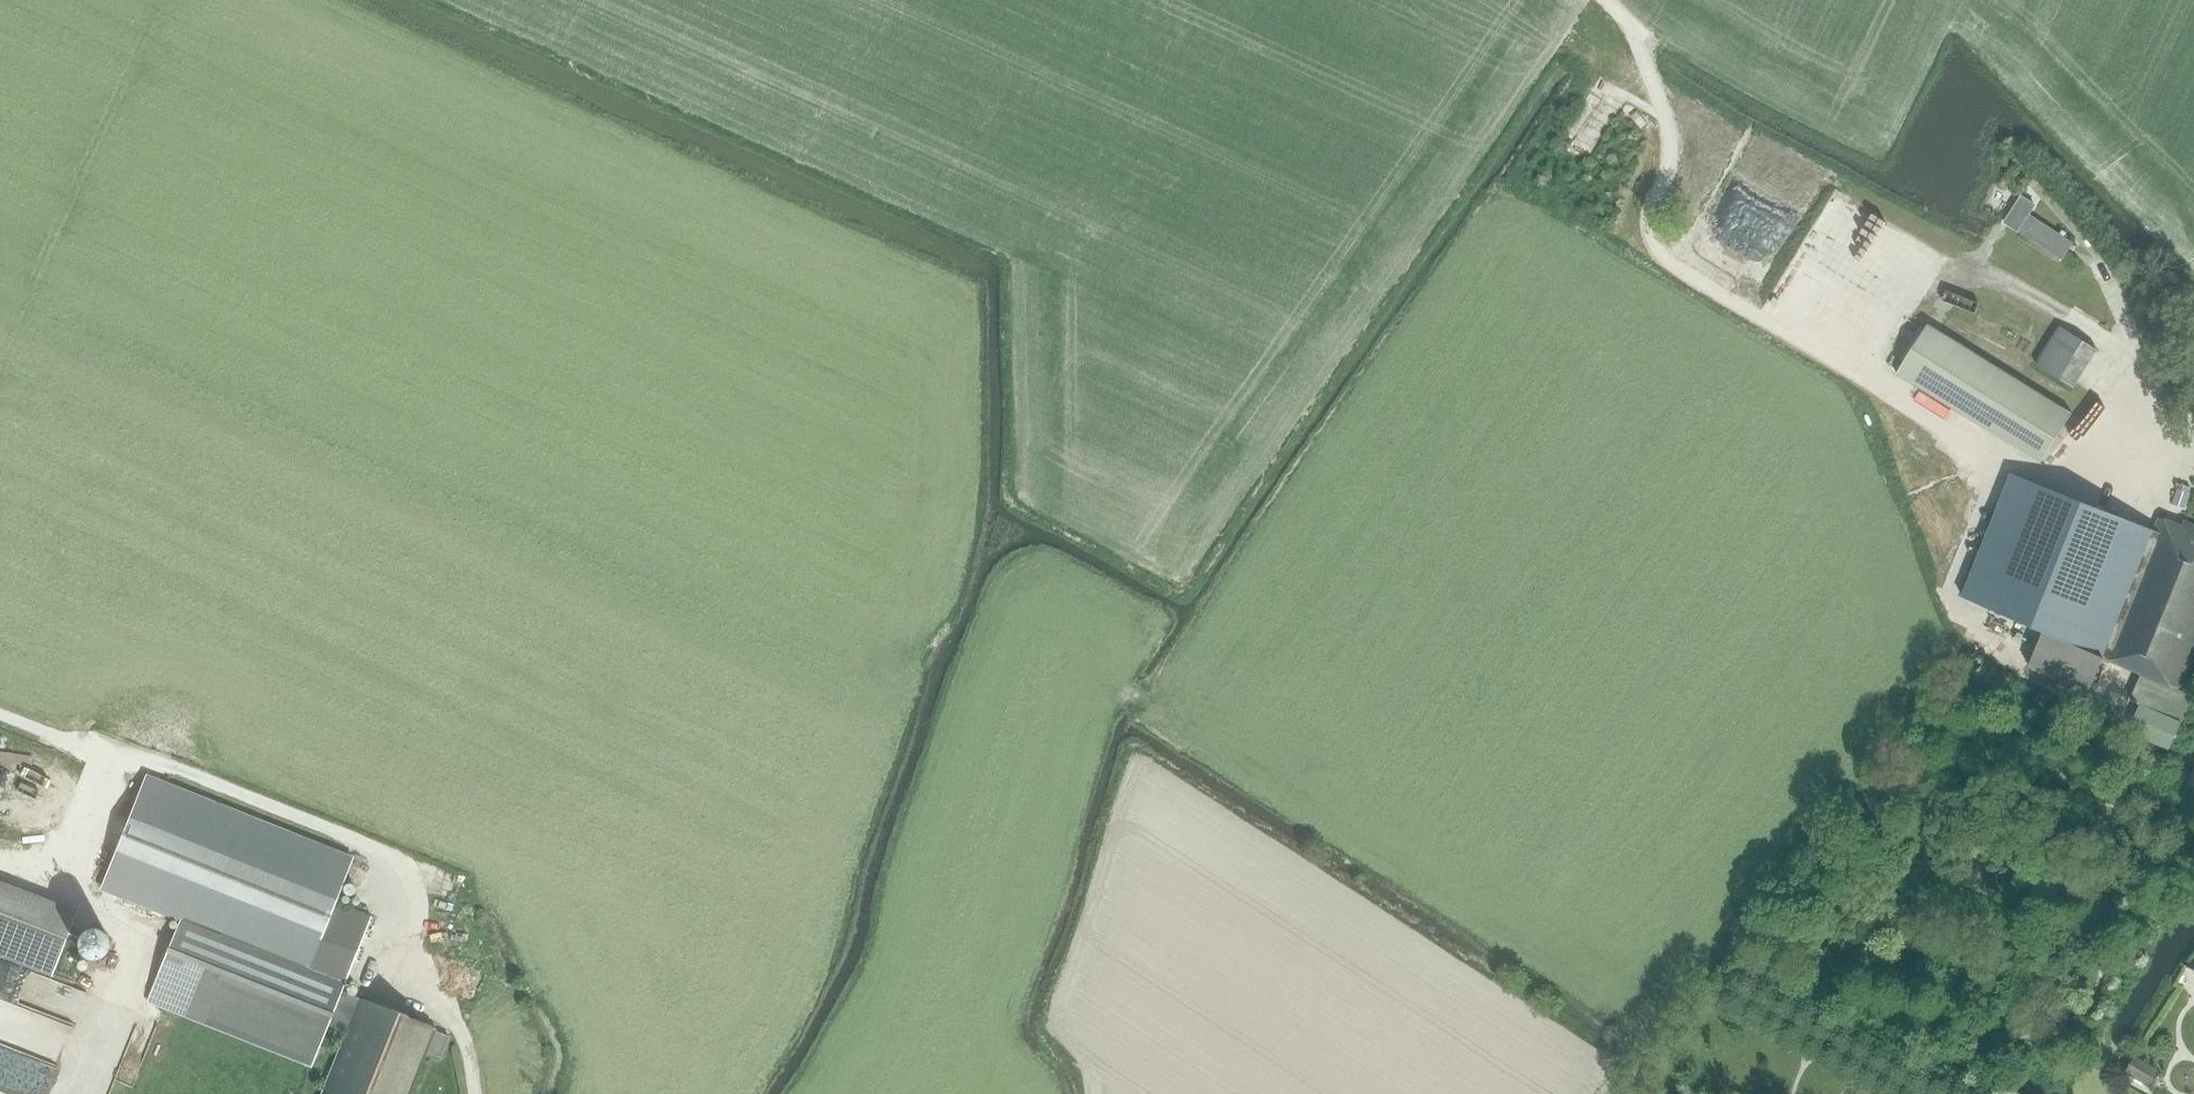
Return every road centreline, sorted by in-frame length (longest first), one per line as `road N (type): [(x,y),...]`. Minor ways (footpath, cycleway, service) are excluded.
road 1 (track): [(385,874),(352,843),(0,711)]

